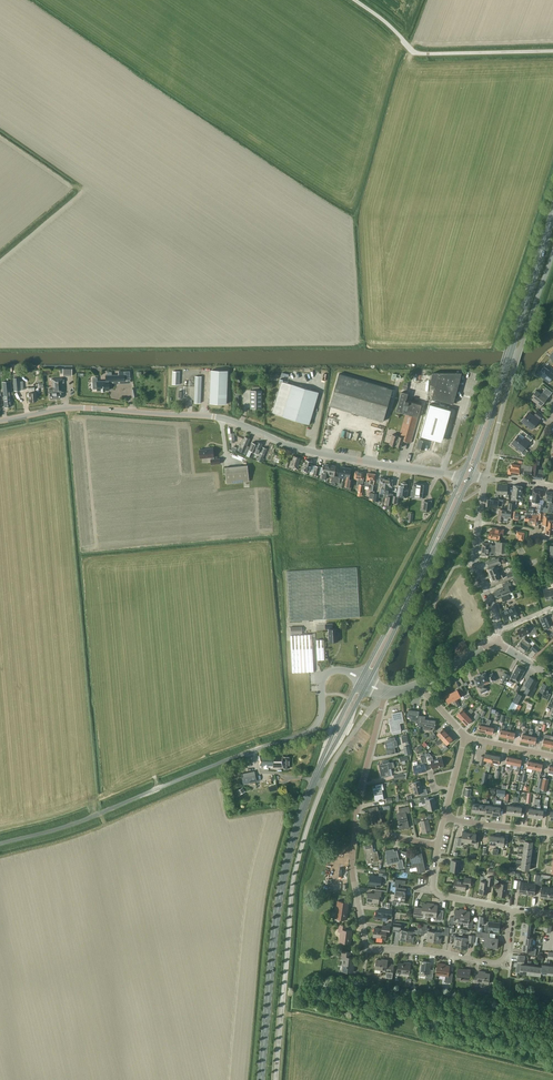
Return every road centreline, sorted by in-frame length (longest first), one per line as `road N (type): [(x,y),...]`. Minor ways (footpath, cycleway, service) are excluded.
road 1 (tertiary): [(462,477),(304,451),(219,418),(69,408),(0,421)]
road 2 (unclassified): [(0,844),(312,728),(326,675),(361,678)]
road 3 (unclassified): [(276,1079),(291,891),(303,841),(333,763),(385,692)]
road 4 (primary): [(261,1079),(282,883),(320,768)]
road 5 (residential): [(510,909),(501,961),(368,947),(353,881),(355,831)]
road 6 (unclassified): [(485,479),(552,252)]
road 7 (primary): [(497,394),(552,213)]
road 8 (residential): [(355,831),(385,692)]

